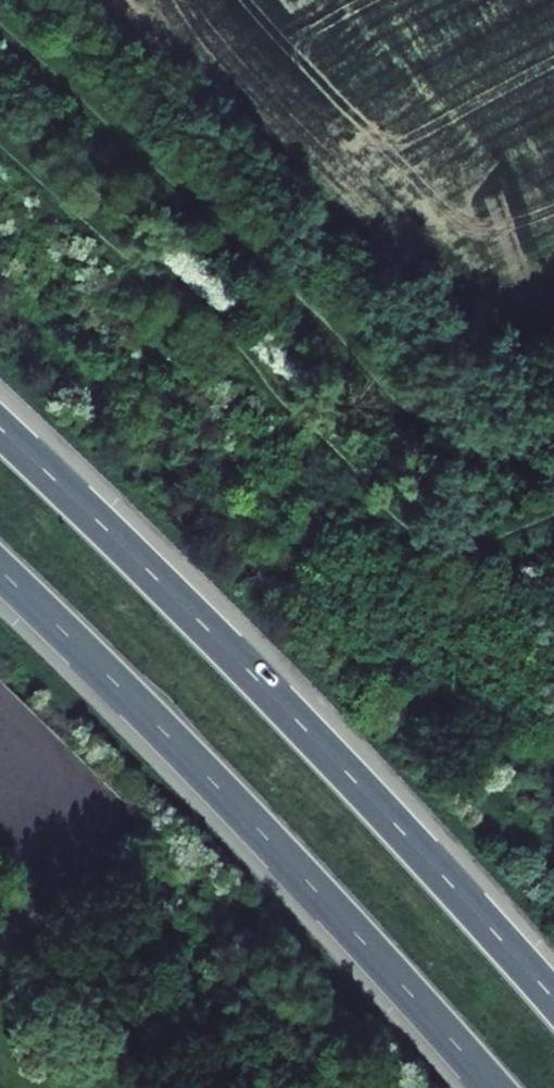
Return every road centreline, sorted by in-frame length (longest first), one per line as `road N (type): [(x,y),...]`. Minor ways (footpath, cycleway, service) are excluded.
road 1 (motorway): [(553,999),(324,748),(0,428)]
road 2 (track): [(0,138),(233,347),(401,525),(455,553),(510,563),(553,551)]
road 3 (track): [(0,38),(448,448),(490,451),(553,425)]
road 4 (motorway): [(0,571),(280,853),(493,1087)]

